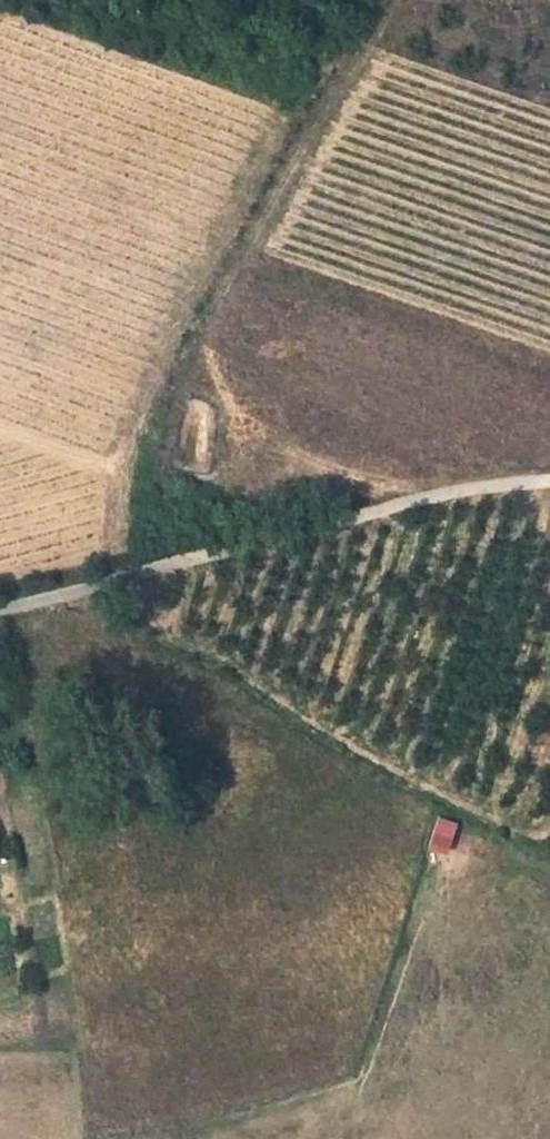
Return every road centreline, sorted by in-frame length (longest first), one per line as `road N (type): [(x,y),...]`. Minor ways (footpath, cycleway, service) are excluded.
road 1 (track): [(0,606),(450,492),(549,481)]

